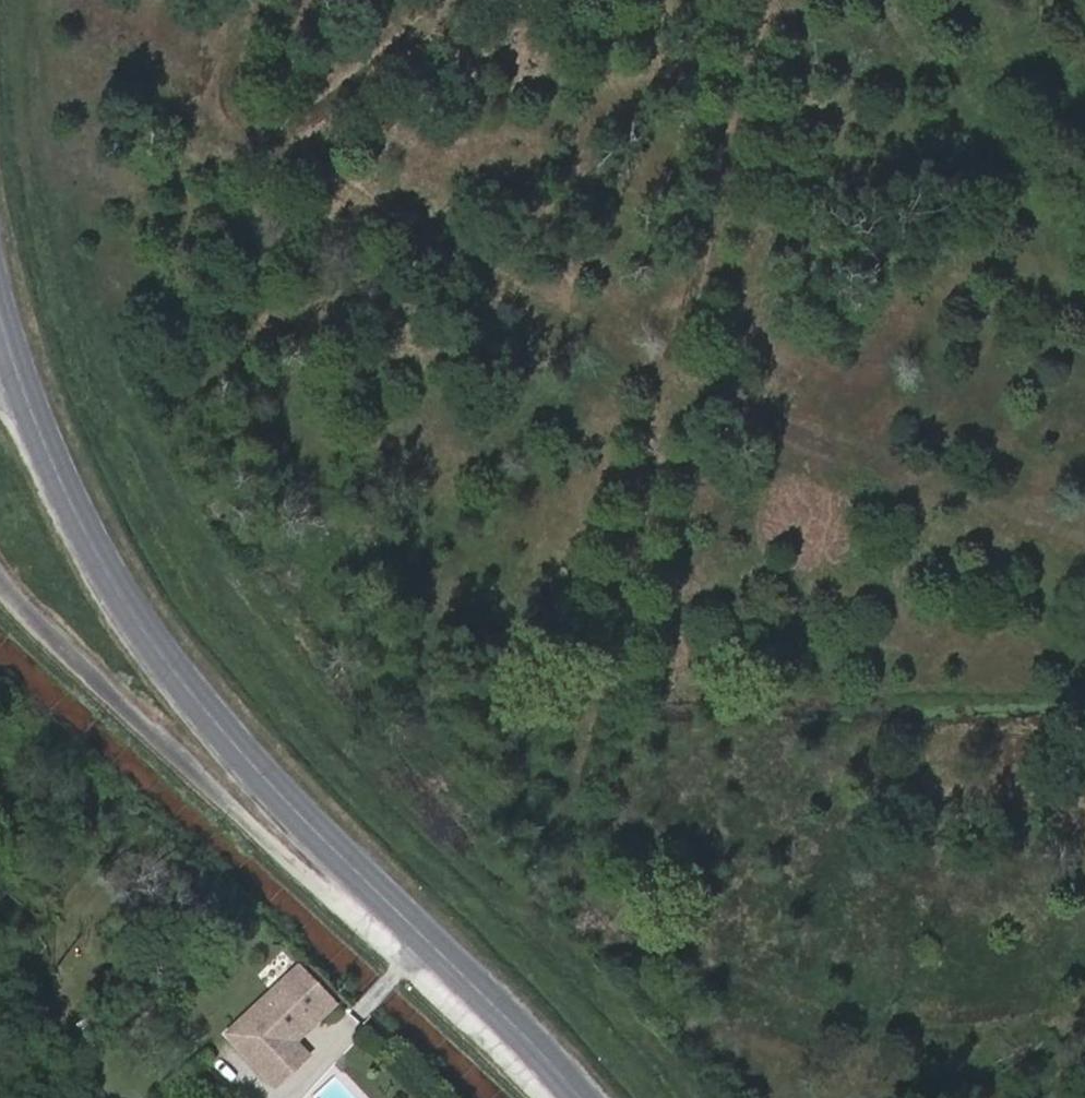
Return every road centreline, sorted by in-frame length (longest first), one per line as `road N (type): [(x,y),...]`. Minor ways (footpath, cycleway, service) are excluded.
road 1 (tertiary): [(586,1097),(233,743),(140,624),(71,500),(17,371),(0,309)]

